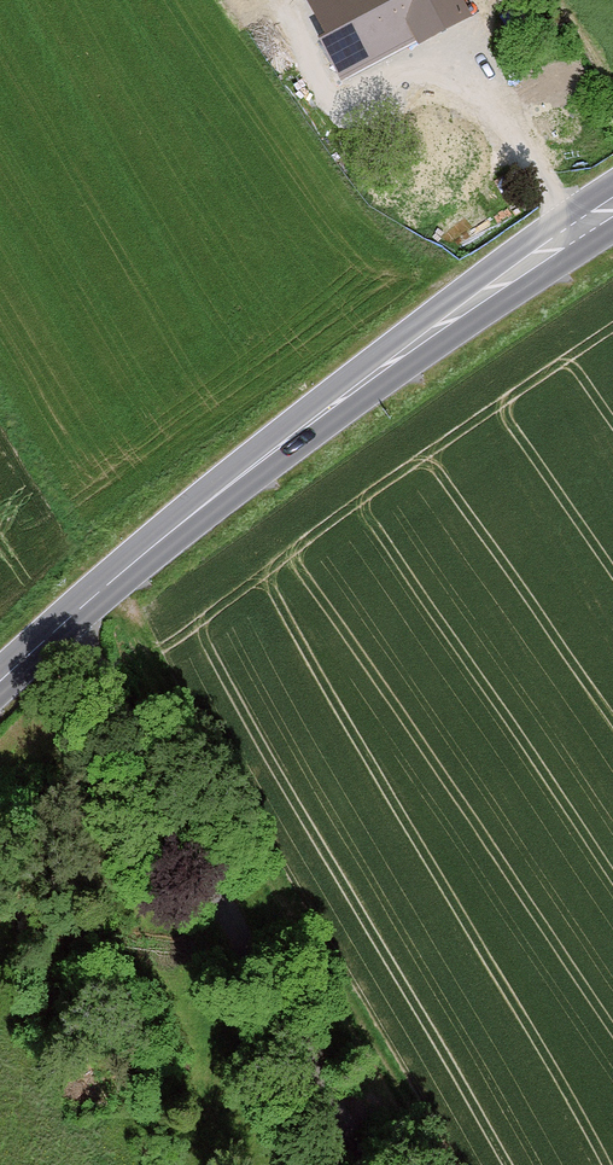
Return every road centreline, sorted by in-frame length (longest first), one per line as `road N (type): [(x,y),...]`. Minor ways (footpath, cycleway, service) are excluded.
road 1 (secondary): [(0,681),(243,474),(612,207)]
road 2 (track): [(18,664),(192,913),(327,1164)]
road 3 (track): [(576,230),(470,60)]

